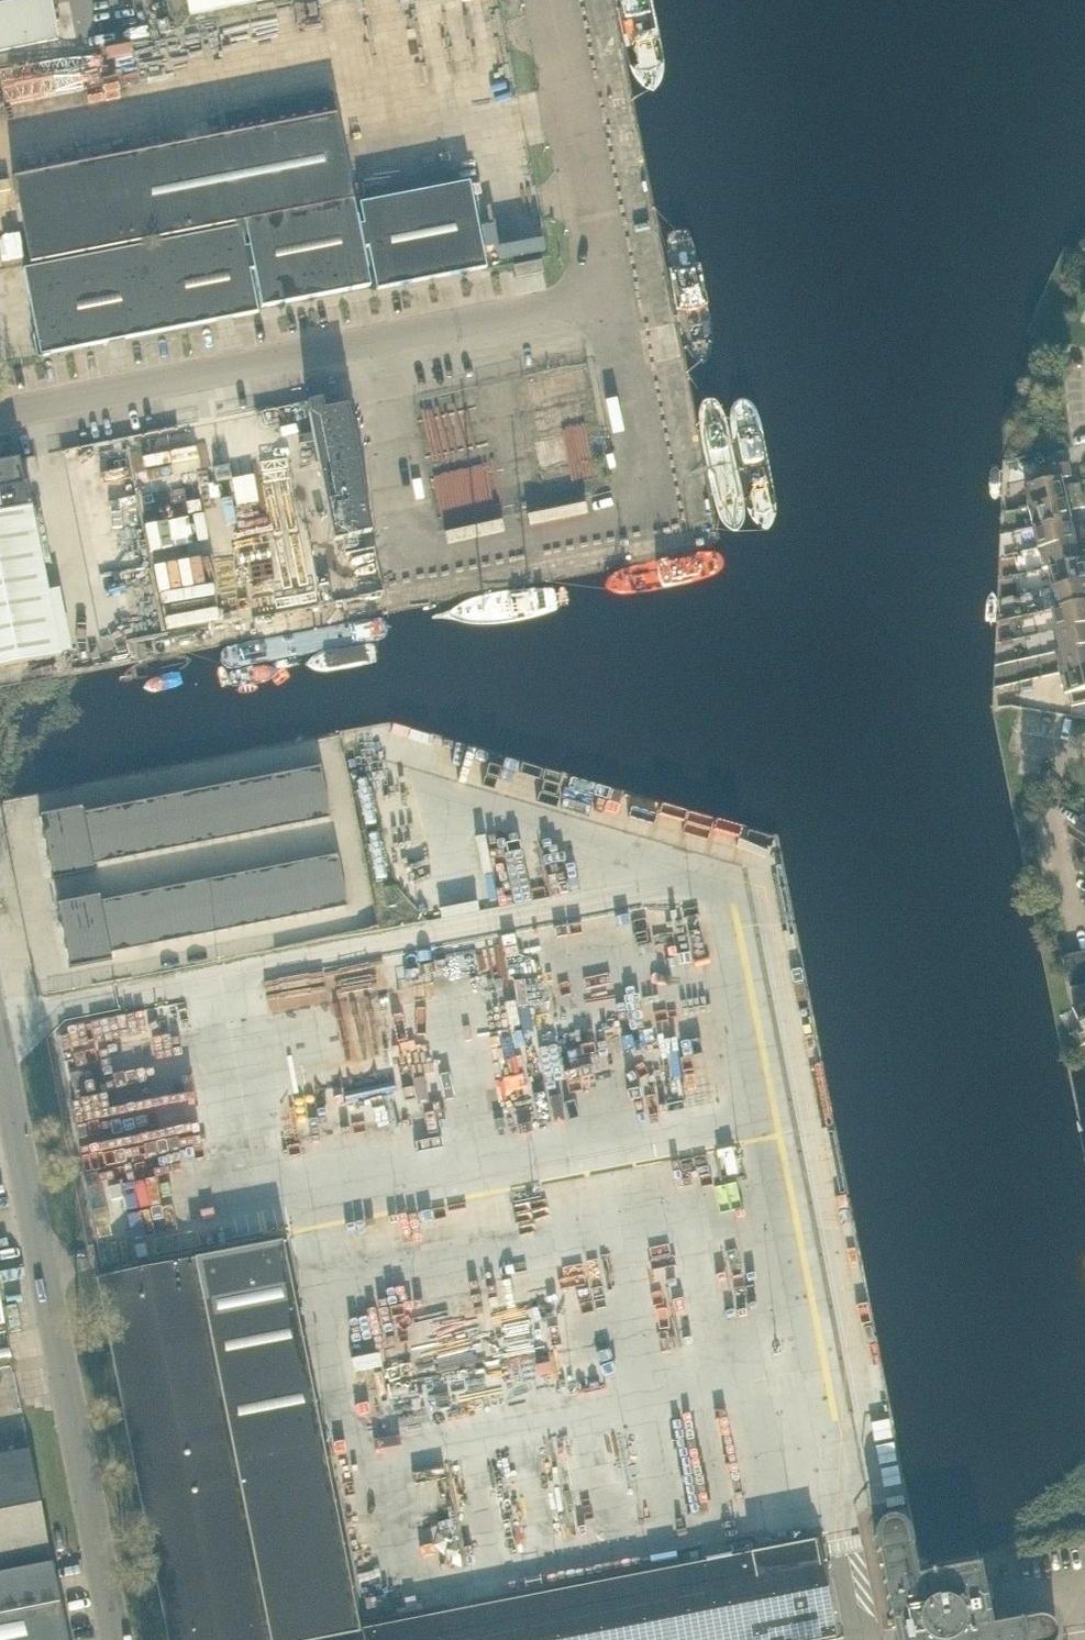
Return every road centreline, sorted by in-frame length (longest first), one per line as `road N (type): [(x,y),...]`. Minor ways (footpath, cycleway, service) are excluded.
road 1 (unclassified): [(118,1639),(0,977)]
road 2 (unclassified): [(0,410),(635,287)]
road 3 (unclassified): [(635,287),(579,0)]
road 4 (unclassified): [(681,527),(635,287)]
road 5 (residential): [(1084,923),(1054,800),(1066,769),(1084,752)]

